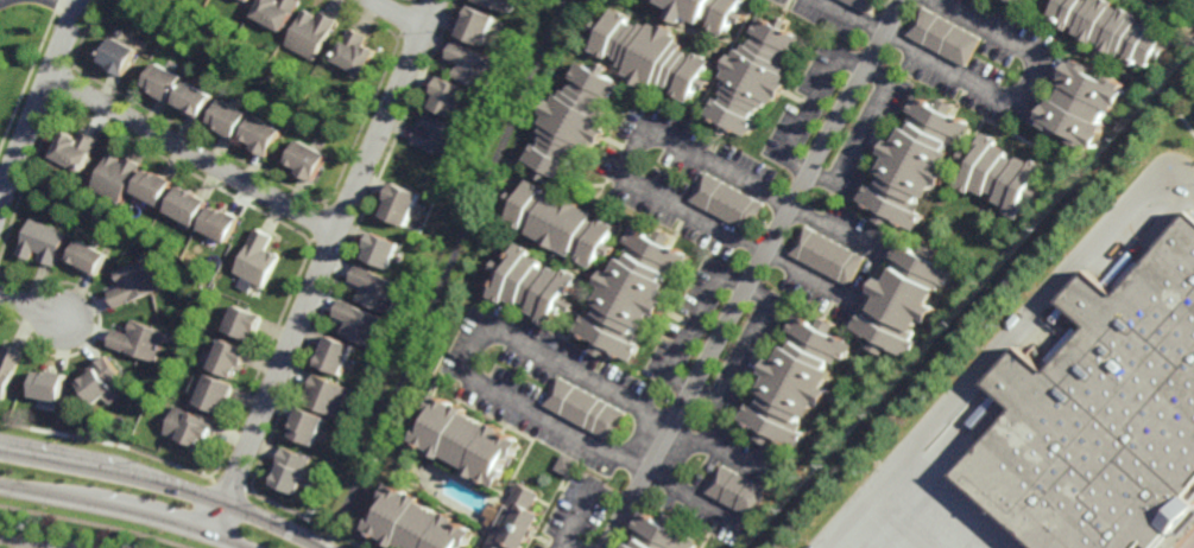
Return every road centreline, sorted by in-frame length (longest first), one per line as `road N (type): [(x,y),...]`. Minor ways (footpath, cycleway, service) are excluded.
road 1 (residential): [(609,547),(899,0)]
road 2 (residential): [(650,472),(462,374),(488,327),(767,476)]
road 3 (residential): [(209,535),(435,0)]
road 4 (residential): [(814,0),(1018,110),(1043,59),(936,0)]
road 5 (residential): [(810,171),(833,183),(886,81),(834,53),(781,154),(810,171)]
road 6 (tertiary): [(323,547),(147,477),(0,446)]
road 7 (residential): [(724,275),(670,378),(716,404),(766,298),(724,275)]
road 8 (residential): [(50,79),(339,231)]
road 9 (residential): [(645,129),(620,176),(853,299)]
road 10 (residential): [(645,129),(873,253)]
road 11 (tertiary): [(0,485),(139,514),(240,547)]
road 12 (residential): [(0,201),(83,0)]

